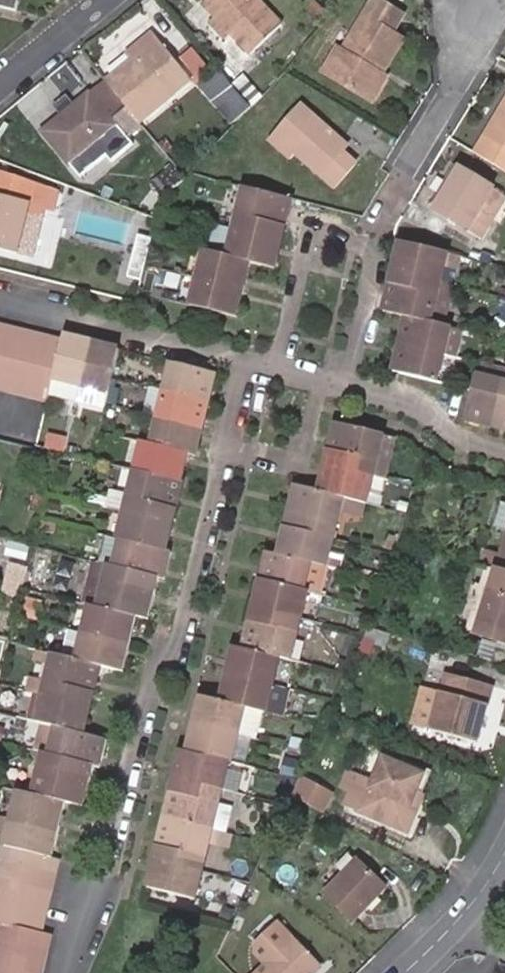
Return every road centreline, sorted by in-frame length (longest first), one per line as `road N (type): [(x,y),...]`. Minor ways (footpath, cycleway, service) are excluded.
road 1 (residential): [(227,445),(180,637),(75,972)]
road 2 (residential): [(497,0),(402,179),(374,253)]
road 3 (residential): [(0,295),(245,361)]
road 4 (residential): [(276,370),(311,246),(374,253)]
road 5 (residential): [(339,386),(400,399),(463,442),(504,453)]
road 6 (residential): [(404,972),(454,925),(504,851)]
road 7 (residential): [(310,380),(290,461),(227,445)]
road 8 (residential): [(374,253),(339,386)]
road 9 (residential): [(0,86),(106,0)]

